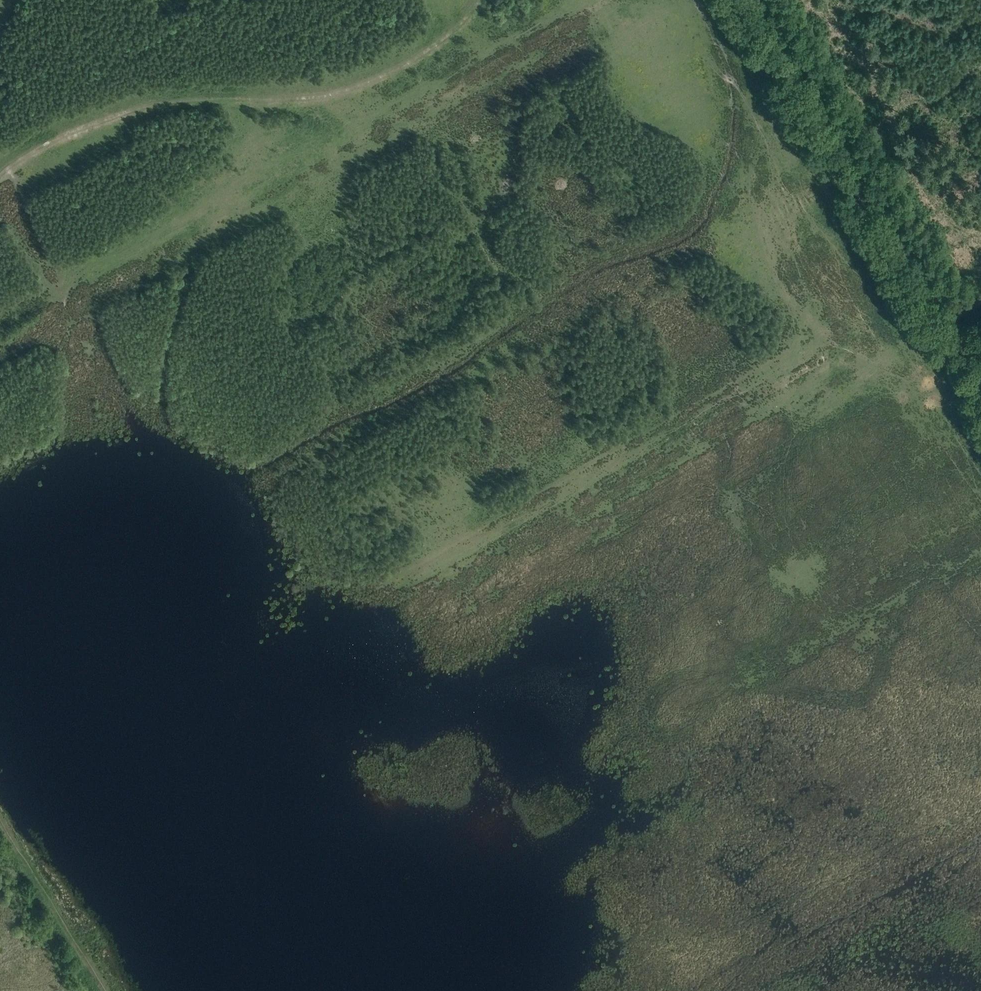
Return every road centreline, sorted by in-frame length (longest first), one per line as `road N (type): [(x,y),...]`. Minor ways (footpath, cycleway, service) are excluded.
road 1 (track): [(738,0),(939,328)]
road 2 (track): [(0,832),(96,990)]

